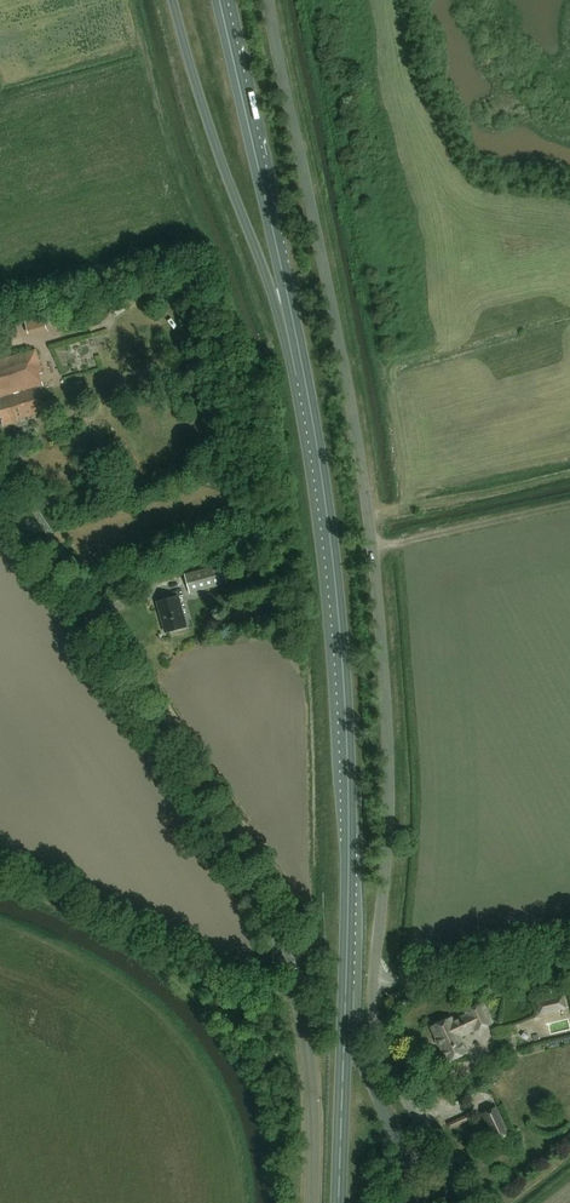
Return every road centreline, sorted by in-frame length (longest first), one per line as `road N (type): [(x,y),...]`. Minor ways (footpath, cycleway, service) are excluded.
road 1 (unclassified): [(374,988),(390,812),(377,587),(336,322),(268,0)]
road 2 (trunk): [(339,1202),(347,1016),(334,627),(299,371)]
road 3 (unclassified): [(312,1202),(304,1026),(275,932),(211,817),(0,491)]
road 4 (trunk): [(173,0),(207,119),(299,371)]
road 5 (trunk): [(299,371),(222,17)]
road 6 (unclassified): [(464,1202),(381,1055),(374,988)]
road 7 (track): [(569,474),(368,518)]
road 8 (unclassified): [(374,988),(569,945)]

